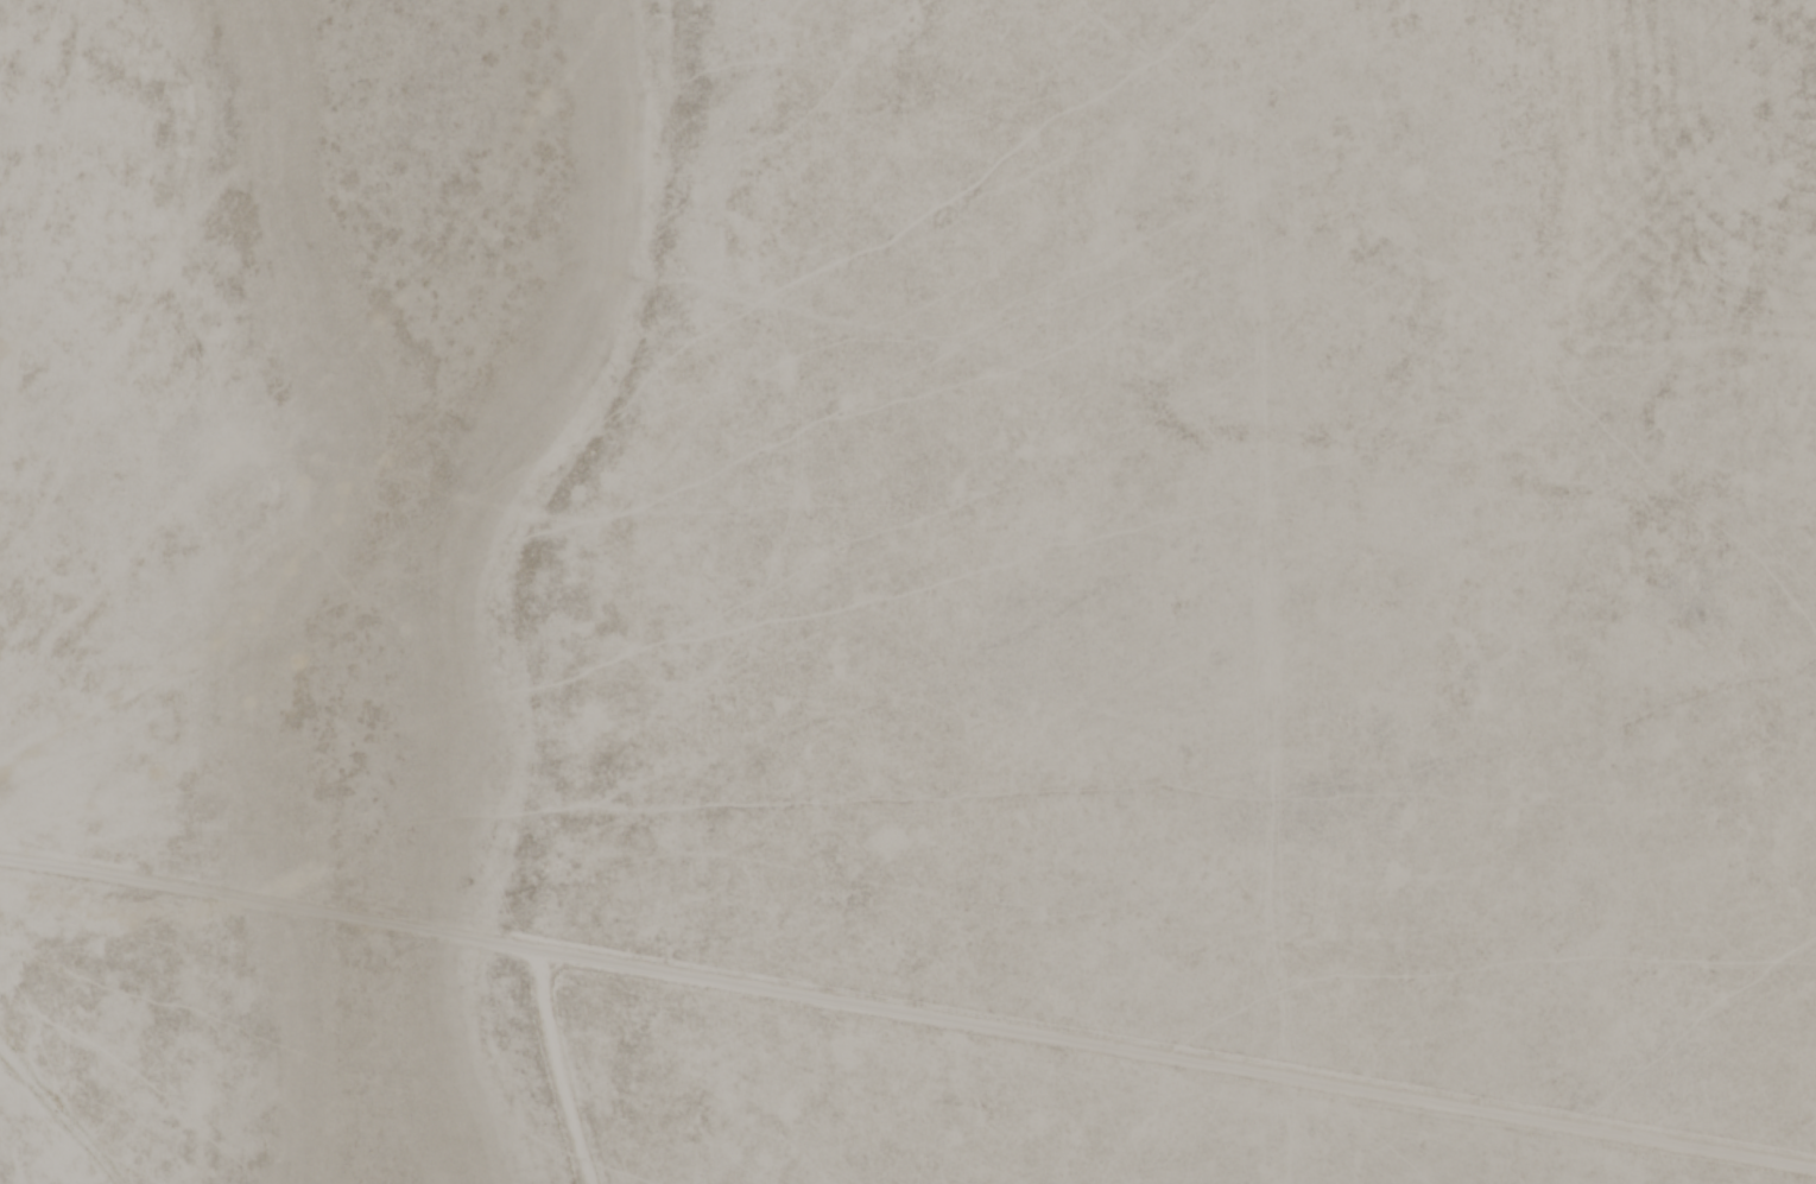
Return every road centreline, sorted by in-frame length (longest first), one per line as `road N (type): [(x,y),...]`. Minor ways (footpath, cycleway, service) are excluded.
road 1 (track): [(511,965),(613,1000),(1776,1183)]
road 2 (track): [(511,965),(0,860)]
road 3 (track): [(560,1183),(511,965)]

